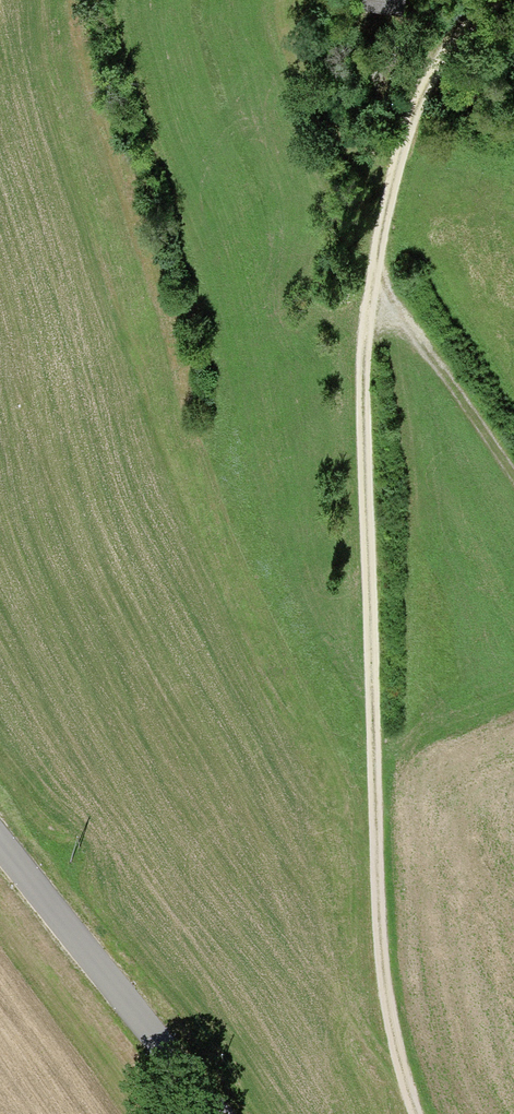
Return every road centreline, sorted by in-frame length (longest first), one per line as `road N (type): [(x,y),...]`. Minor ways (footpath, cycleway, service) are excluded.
road 1 (track): [(491,0),(459,29),(408,105),(372,246),(350,412),(374,732),(369,947),(412,1113)]
road 2 (tertiary): [(0,843),(204,1113)]
road 3 (track): [(513,484),(404,328),(372,246)]
road 4 (track): [(289,73),(333,193),(372,246)]

